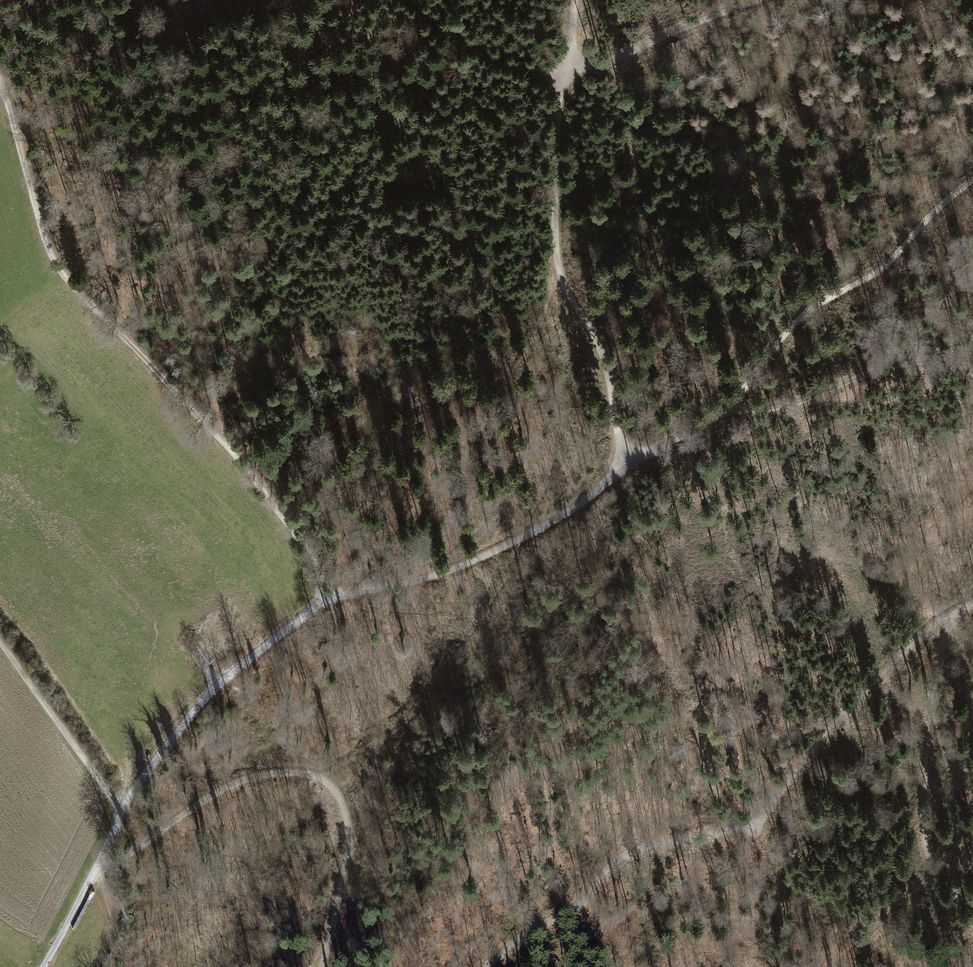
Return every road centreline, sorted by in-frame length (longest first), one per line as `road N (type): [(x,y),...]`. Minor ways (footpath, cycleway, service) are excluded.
road 1 (track): [(972,179),(879,271),(800,318),(723,412),(481,557),(326,601)]
road 2 (track): [(326,601),(315,557),(257,481),(57,268),(2,80)]
road 3 (track): [(972,600),(942,615),(869,686),(764,816),(727,838),(619,862),(492,966)]
road 4 (track): [(623,468),(606,368),(562,277),(561,78),(572,0)]
road 5 (track): [(324,966),(349,828),(338,794),(311,775),(271,773),(224,788),(88,882)]
road 6 (track): [(222,440),(214,364),(257,140),(315,46),(326,0)]
road 7 (track): [(770,0),(561,78),(474,41),(414,0)]
road 8 (track): [(326,601),(197,709),(130,795),(88,882)]
road 9 (track): [(723,412),(794,404),(972,343)]
road 10 (track): [(0,642),(121,812)]

